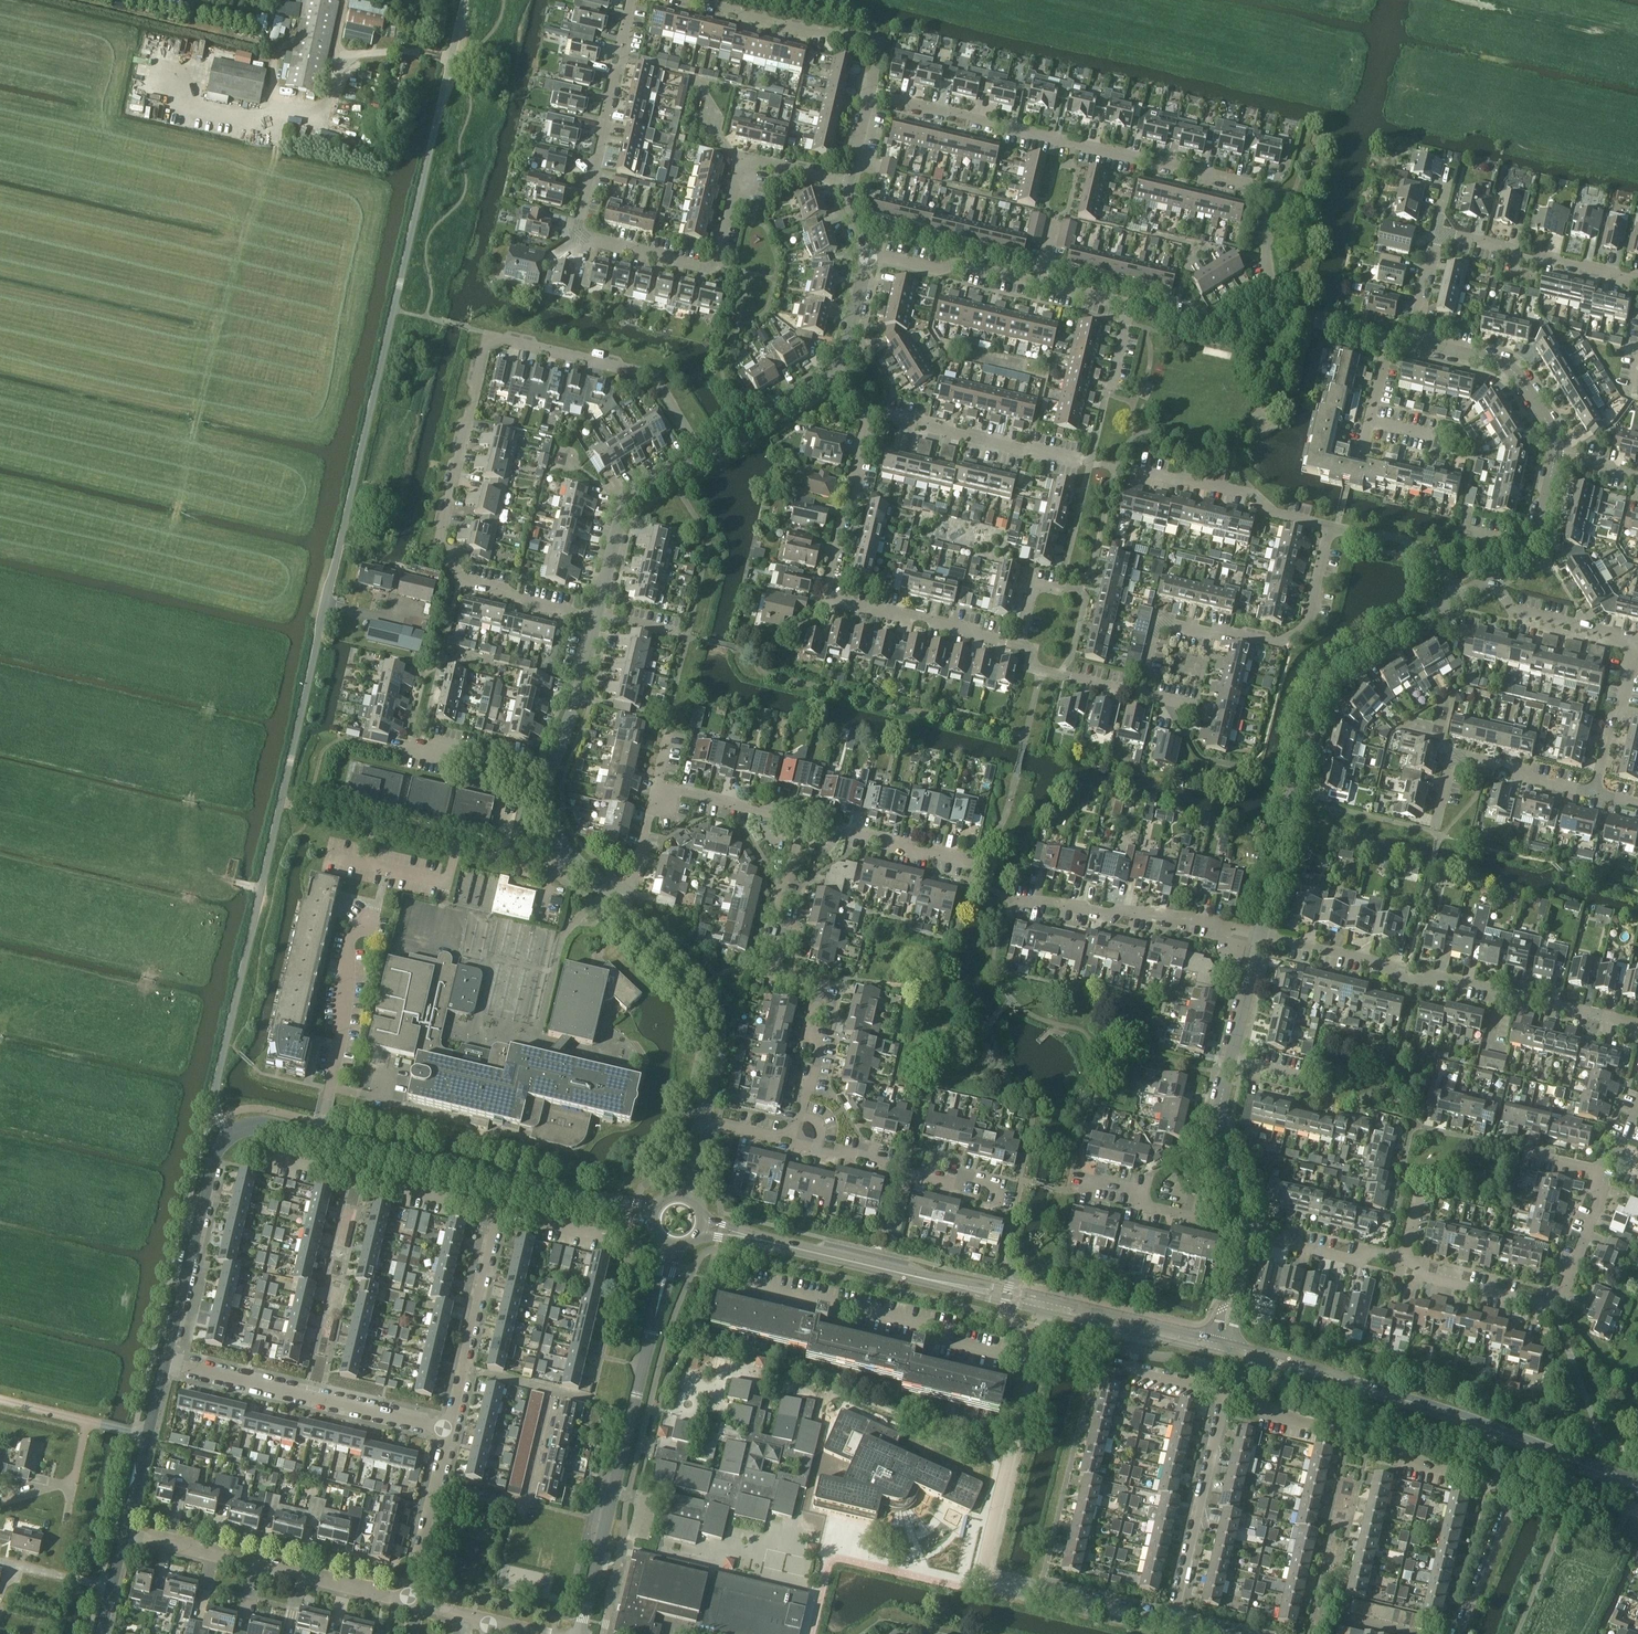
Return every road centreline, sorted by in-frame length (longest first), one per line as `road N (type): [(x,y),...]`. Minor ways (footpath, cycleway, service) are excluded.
road 1 (unclassified): [(228,1137),(216,1089),(466,0)]
road 2 (residential): [(705,460),(652,374),(489,335),(447,556),(459,576),(504,594),(598,615)]
road 3 (residential): [(636,0),(578,234),(714,266),(741,163),(850,183)]
road 4 (residential): [(1276,313),(1266,255),(1274,208),(1245,180),(870,93)]
road 5 (residential): [(1330,526),(1308,626),(1283,643),(1173,626),(1155,640),(1144,693),(1044,670),(1023,645)]
road 6 (residential): [(1460,1633),(1504,1532),(1509,1500),(1495,1486),(1227,1403)]
road 7 (tertiary): [(1631,1484),(1220,1347)]
road 8 (residential): [(1174,1626),(980,1580),(1032,1359)]
road 9 (residential): [(1259,934),(1316,708),(1333,679),(1460,598)]
road 10 (residential): [(1023,645),(829,603),(871,413)]
road 11 (residential): [(1637,1024),(1500,1001),(1259,934)]
road 12 (residential): [(794,1142),(823,1049),(814,1037),(824,985),(777,975),(803,828)]
road 13 (tertiary): [(580,1633),(660,1292)]
road 14 (residential): [(722,1284),(1032,1359)]
road 15 (residential): [(1554,1306),(1425,1275),(1406,1259),(1372,1252),(1350,1258),(1249,1235)]
road 16 (tertiary): [(1041,1307),(744,1237)]
road 17 (tertiary): [(604,1201),(319,1135)]
road 18 (residential): [(447,1431),(165,1364)]
road 19 (residential): [(406,1600),(125,1534)]
road 20 (track): [(203,871),(136,1001),(31,1010),(0,1028)]
road 21 (residential): [(1330,526),(1271,513),(1253,494),(1092,462)]
road 22 (residential): [(498,1214),(255,1156)]
road 23 (residential): [(703,1121),(718,1032),(711,999),(624,909)]
road 24 (residential): [(870,93),(881,44),(695,0)]
road 25 (residential): [(1259,934),(1022,899)]
road 26 (residential): [(1233,1166),(1220,1107),(1259,934)]
road 27 (tertiary): [(165,1364),(215,1160),(228,1137)]
road 28 (residential): [(319,1135),(346,1028),(346,957),(375,915)]
road 29 (residential): [(1174,1626),(1227,1403)]
road 30 (residential): [(1092,462),(871,413)]
road 31 (residential): [(1593,795),(1453,753),(1435,824)]
road 32 (residential): [(568,855),(542,869),(370,824)]
road 33 (residential): [(1637,278),(1537,261),(1505,245),(1438,232)]
road 34 (residential): [(705,460),(629,504),(598,615)]
road 35 (residential): [(1554,456),(1553,431),(1506,365),(1412,344)]
road 36 (residential): [(1085,1178),(1197,1216),(1206,1177),(1233,1166)]
road 37 (tertiary): [(1220,1347),(1041,1307)]
road 38 (residential): [(979,870),(803,828)]
road 39 (tertiary): [(125,1534),(165,1364)]
road 40 (track): [(198,762),(187,835),(203,871),(262,887)]
road 41 (residential): [(406,1600),(447,1431)]
road 42 (residential): [(1039,286),(869,254)]
road 43 (residential): [(1635,639),(1513,610),(1493,577)]
road 44 (residential): [(1593,795),(1635,639)]
road 45 (residential): [(1092,462),(1127,305)]
road 46 (residential): [(598,615),(555,770)]
road 47 (residential): [(1276,313),(1258,330),(1233,334),(1127,305)]
road 48 (residential): [(1460,598),(1432,553),(1330,526)]
road 49 (residential): [(462,1368),(498,1214)]
road 50 (residential): [(555,770),(442,746),(404,751)]
road 51 (track): [(0,1404),(148,1434)]
road 52 (residential): [(803,828),(658,794)]
road 53 (residential): [(833,386),(705,460)]
road 54 (residential): [(1554,1306),(1599,1199),(1598,1171)]
road 55 (residential): [(1227,1403),(1092,1366)]
road 56 (residential): [(869,254),(833,386)]
road 57 (residential): [(624,909),(636,894),(658,794)]
road 58 (residential): [(910,1174),(794,1142)]

